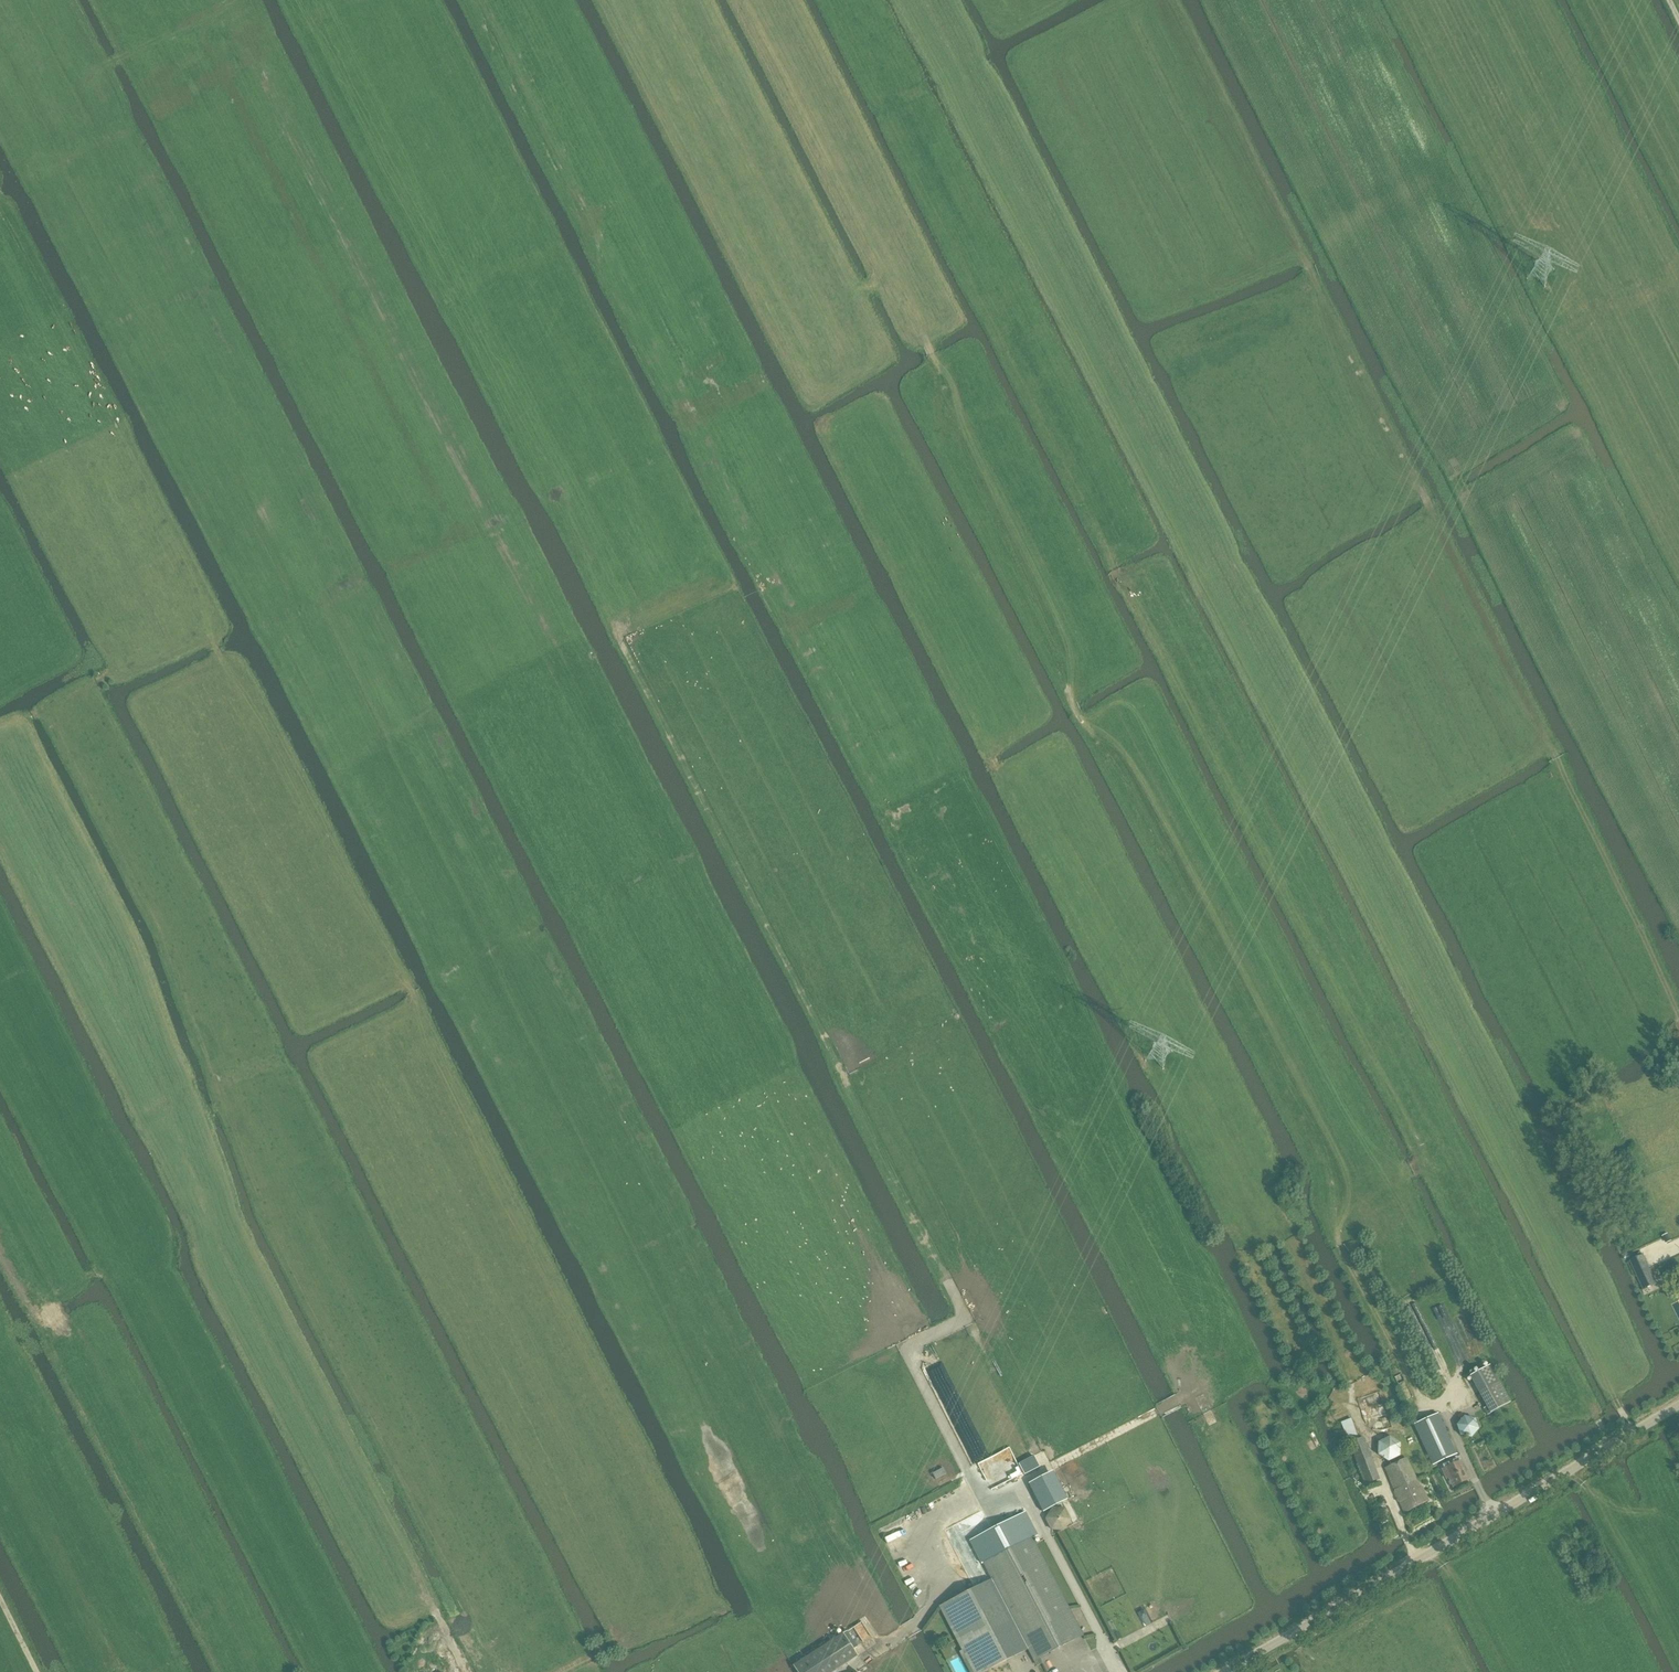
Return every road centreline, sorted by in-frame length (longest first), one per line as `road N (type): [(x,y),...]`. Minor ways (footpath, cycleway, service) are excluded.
road 1 (unclassified): [(1221,1671),(1678,1402)]

